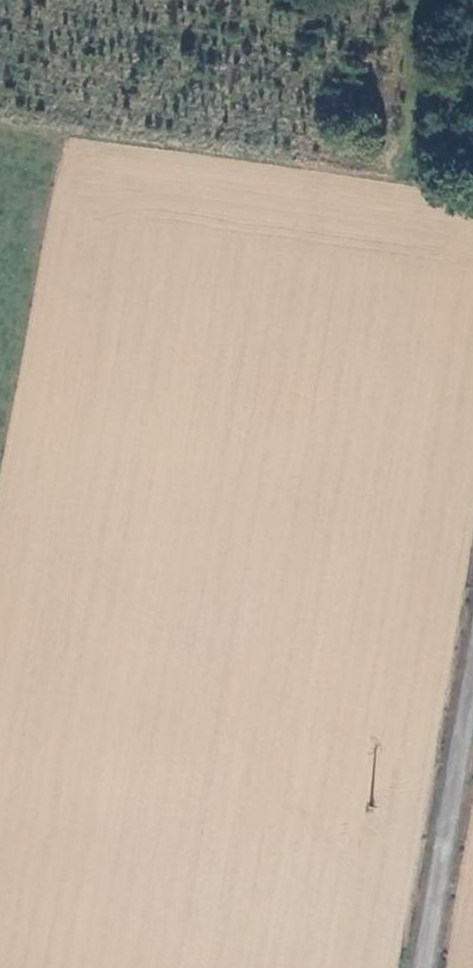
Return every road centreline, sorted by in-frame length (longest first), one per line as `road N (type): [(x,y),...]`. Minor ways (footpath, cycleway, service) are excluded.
road 1 (unclassified): [(422,967),(472,676)]

